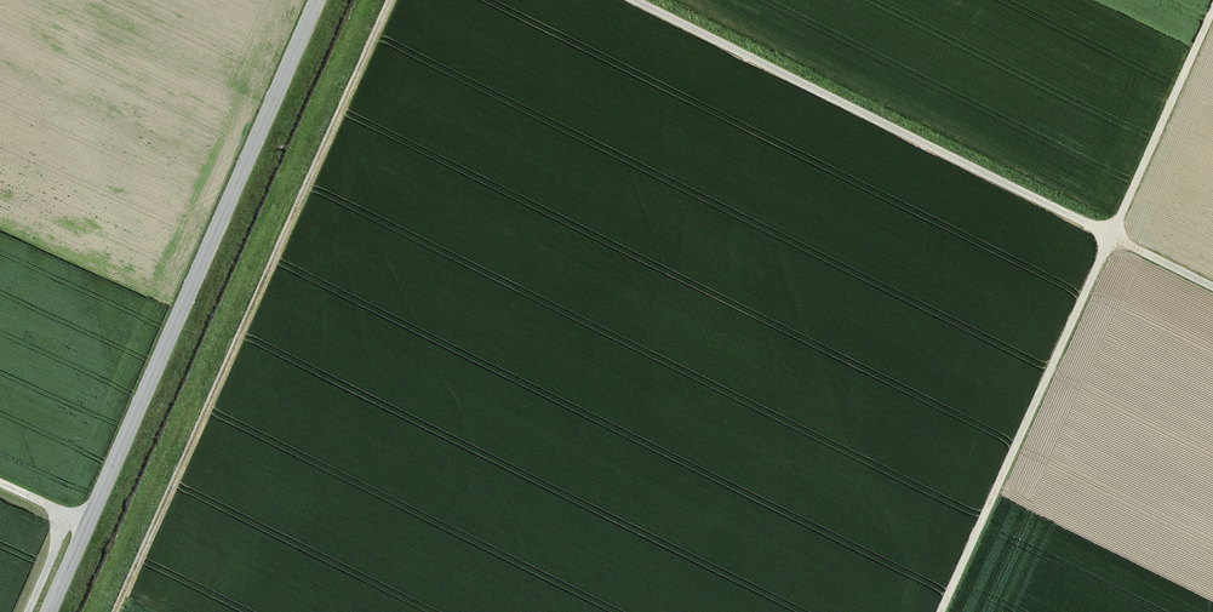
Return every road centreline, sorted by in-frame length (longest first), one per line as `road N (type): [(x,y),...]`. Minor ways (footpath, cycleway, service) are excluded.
road 1 (track): [(392,0),(115,611)]
road 2 (tertiary): [(49,611),(317,0)]
road 3 (track): [(1212,16),(940,611)]
road 4 (track): [(636,0),(1212,287)]

